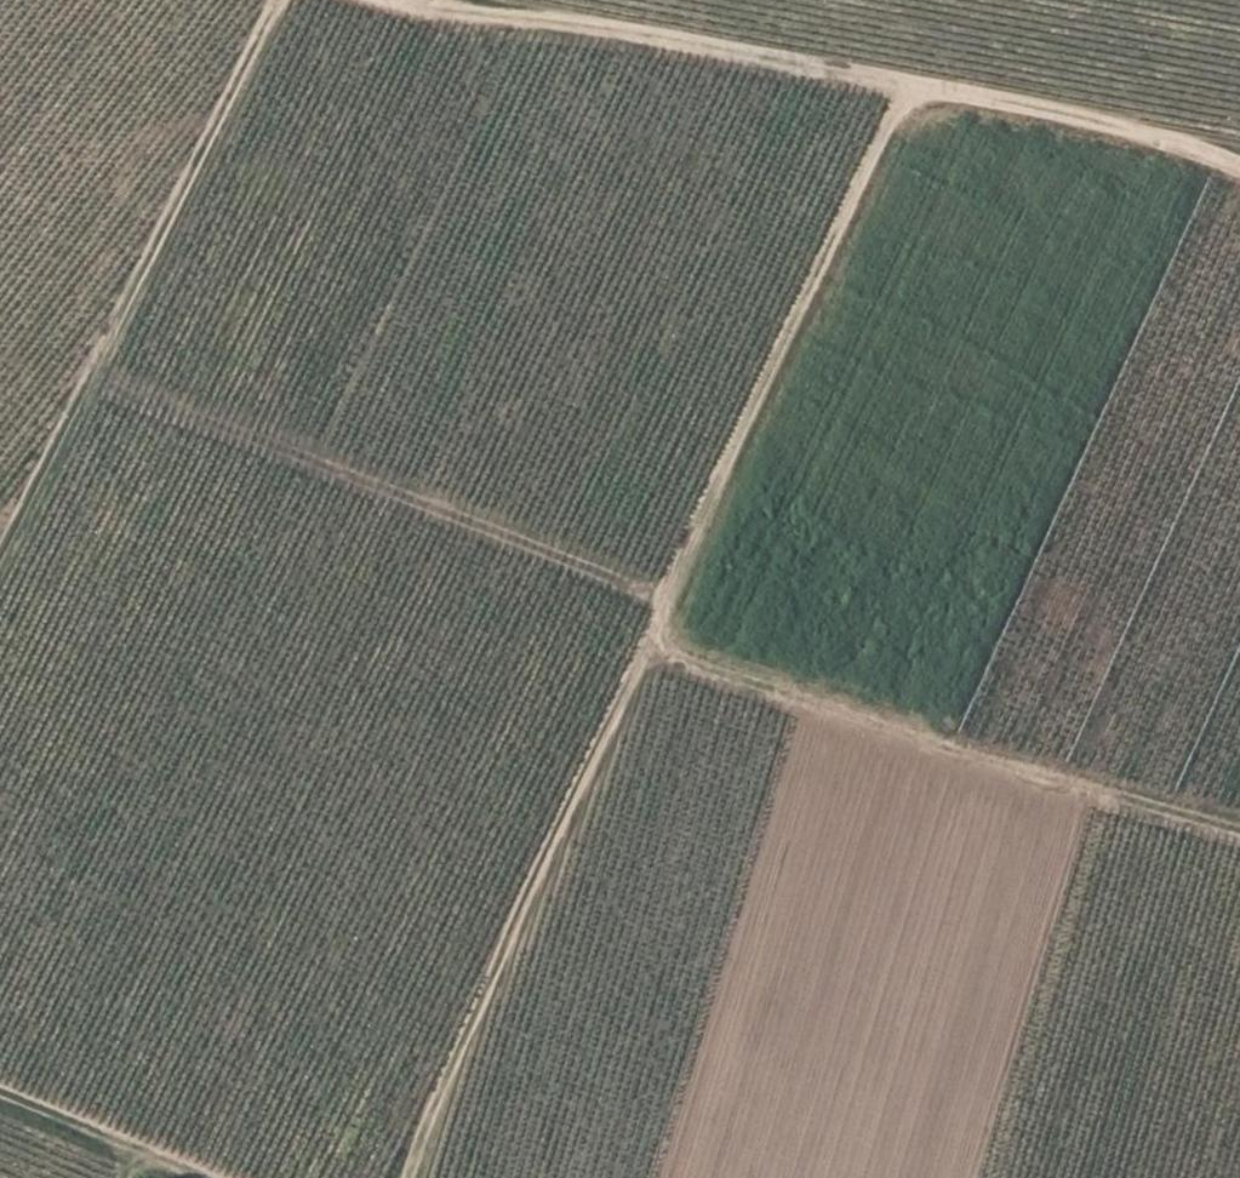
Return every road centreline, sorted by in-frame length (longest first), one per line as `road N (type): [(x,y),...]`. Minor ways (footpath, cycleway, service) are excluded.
road 1 (track): [(414,1177),(907,82)]
road 2 (track): [(673,597),(87,377)]
road 3 (track): [(1239,838),(1052,785),(650,647)]
road 4 (track): [(0,548),(277,0)]
road 5 (track): [(377,0),(435,15),(907,82)]
road 6 (track): [(907,82),(1239,171)]
road 7 (track): [(0,1092),(140,1153)]

